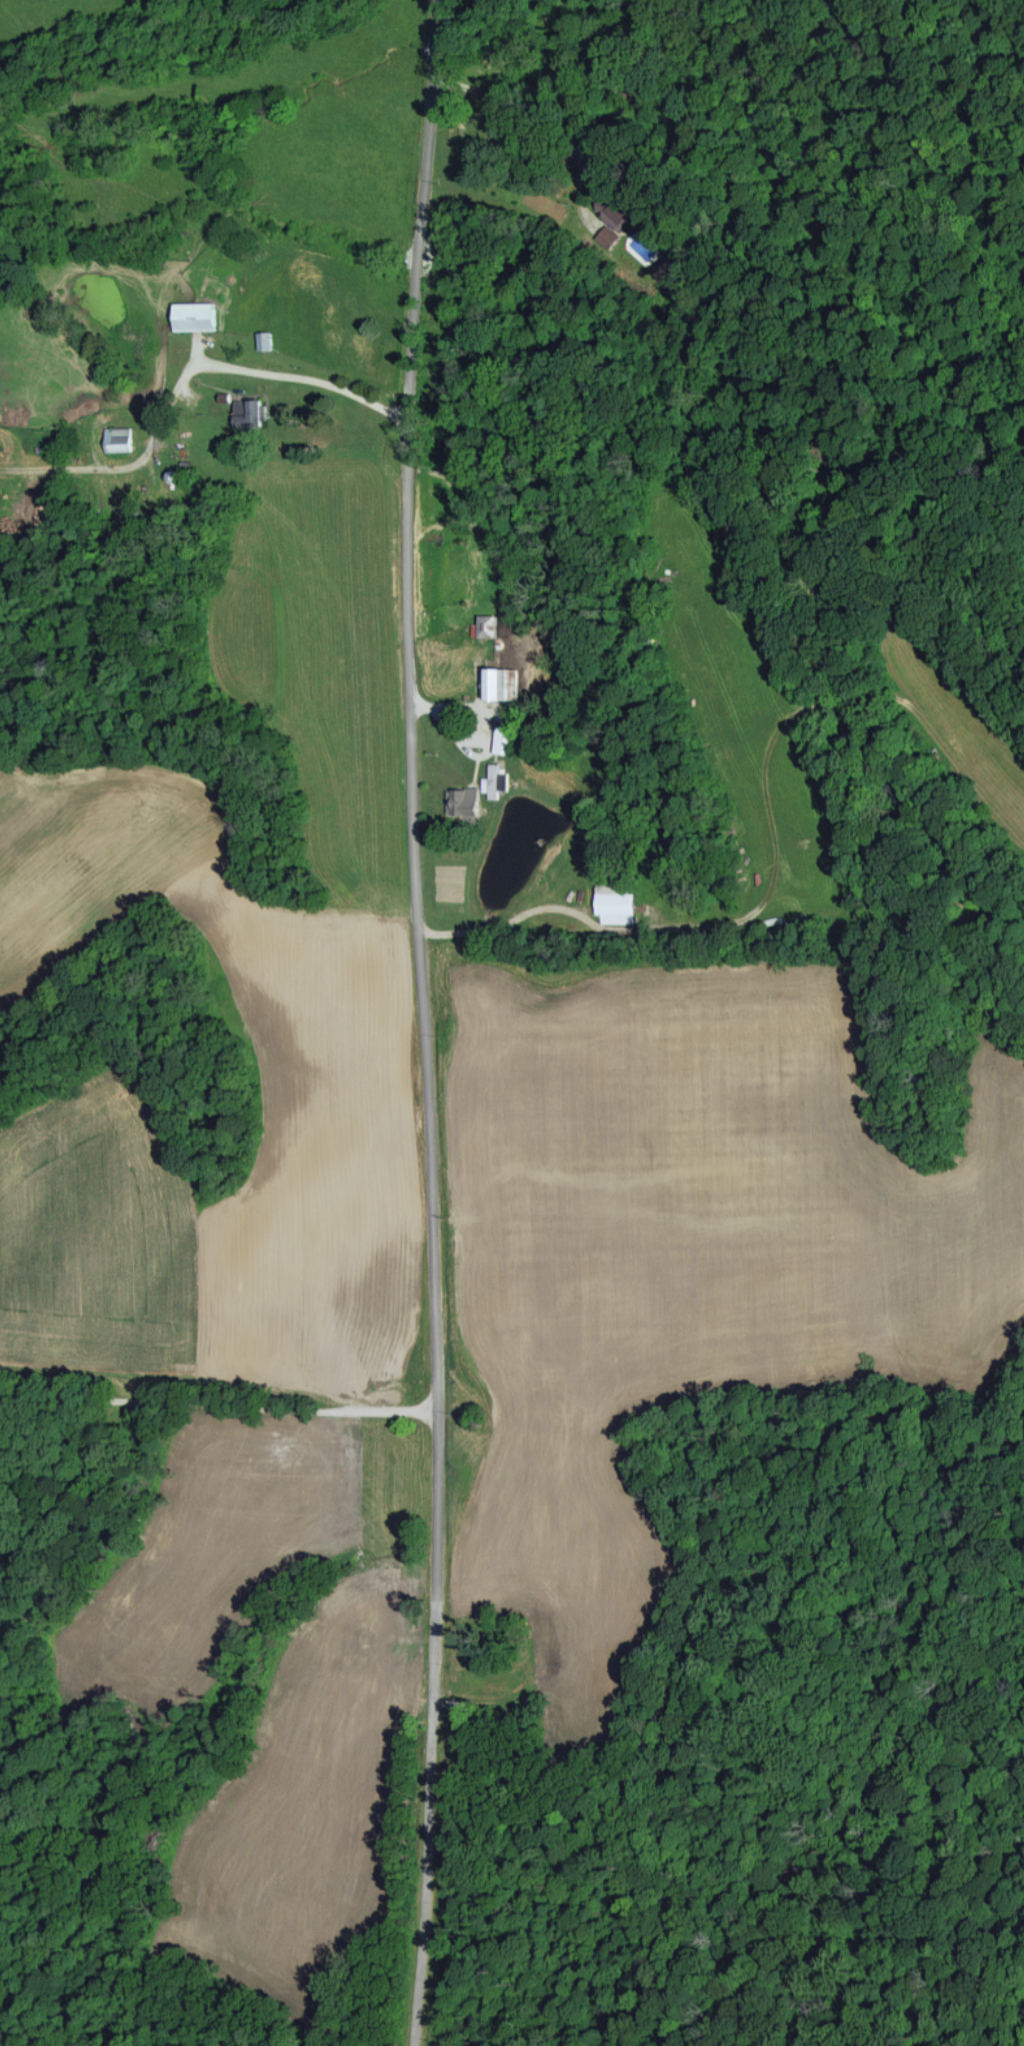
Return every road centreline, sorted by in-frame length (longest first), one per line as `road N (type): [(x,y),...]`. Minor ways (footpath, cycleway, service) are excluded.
road 1 (residential): [(411,2045),(436,1603),(433,1315),(400,532),(410,307),(437,79),(436,0)]

